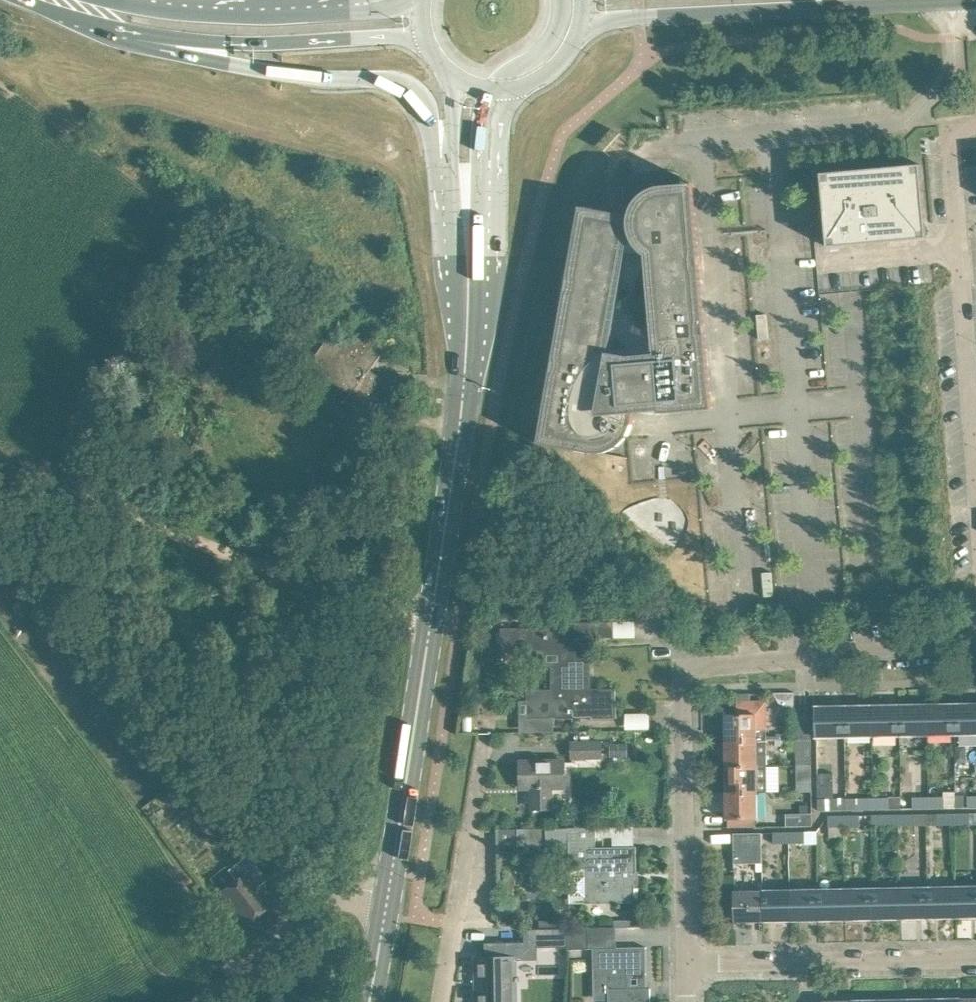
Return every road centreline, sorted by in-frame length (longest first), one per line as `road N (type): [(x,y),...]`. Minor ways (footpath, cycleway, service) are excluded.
road 1 (primary): [(387,903),(464,387),(467,238)]
road 2 (residential): [(689,965),(683,663),(975,643)]
road 3 (track): [(0,471),(407,612)]
road 4 (secondary): [(579,31),(639,17),(975,1)]
road 5 (residential): [(975,124),(963,125),(956,141),(975,433)]
road 6 (primary): [(175,38),(240,66),(394,83),(417,103),(449,160)]
road 7 (primary): [(350,13),(246,18),(63,1)]
road 8 (residential): [(689,965),(975,959)]
road 9 (residential): [(442,1001),(486,734)]
road 10 (primary): [(175,38),(426,42)]
road 11 (residential): [(198,1001),(302,917),(339,898),(364,901)]
road 12 (primary): [(467,238),(496,170),(501,122),(515,90)]
road 13 (primary): [(467,238),(491,89)]
road 14 (primary): [(491,89),(544,49),(562,0)]

